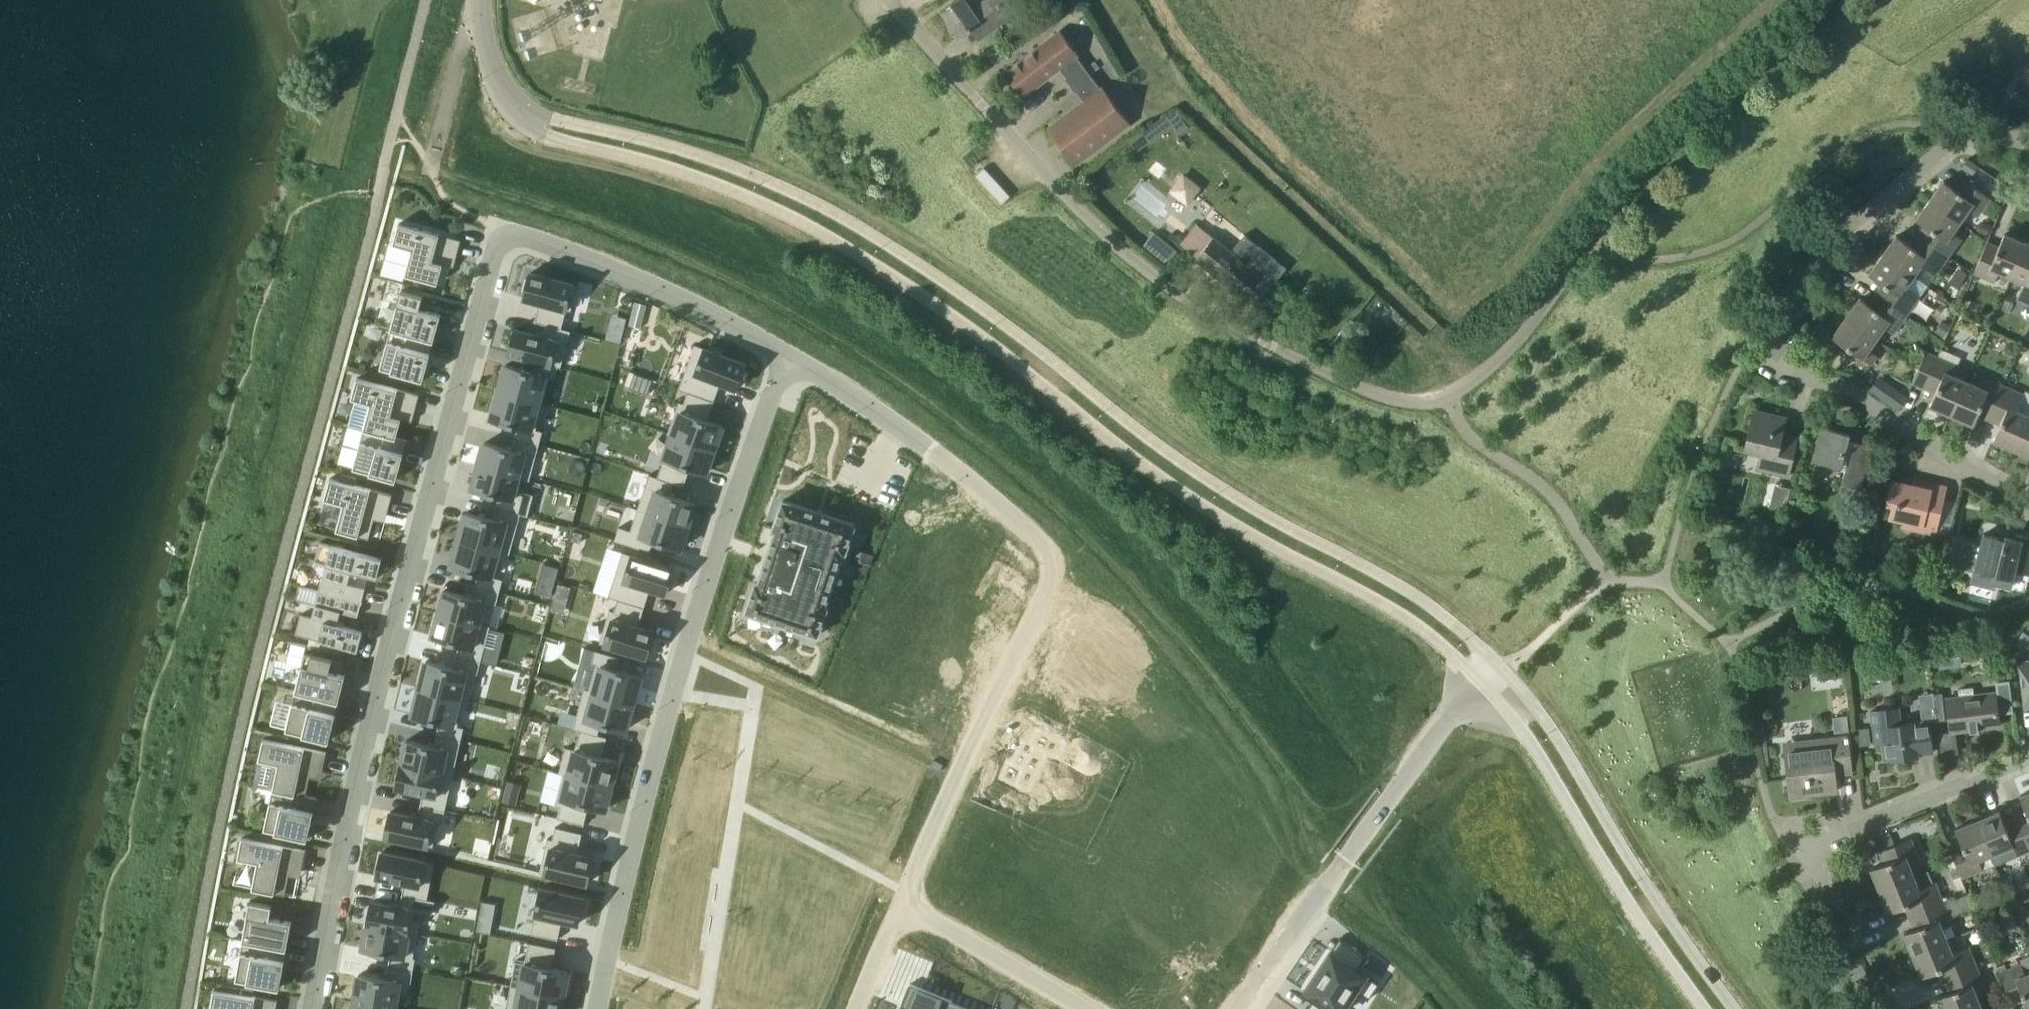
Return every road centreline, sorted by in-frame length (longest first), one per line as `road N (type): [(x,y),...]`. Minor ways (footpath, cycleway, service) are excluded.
road 1 (tertiary): [(1507,672),(1415,598),(1212,483),(966,298),(848,222),(728,165),(537,108),(515,90),(483,33)]
road 2 (tertiary): [(483,33),(498,96),(526,128),(703,180),(828,238),(945,314),(1199,506),(1404,616),(1484,681)]
road 3 (residential): [(315,1008),(357,785),(491,272),(506,242)]
road 4 (residential): [(902,902),(1056,563),(1026,528),(874,407),(787,357)]
road 5 (residential): [(1450,396),(1404,401),(1347,381),(1259,339),(1140,266),(889,0)]
road 6 (residential): [(787,357),(647,759),(593,1008)]
road 7 (residential): [(2028,501),(1981,478),(1850,387),(1768,355),(1786,306),(1842,232),(1949,142),(1971,129),(2028,142)]
road 8 (residential): [(1450,396),(1531,326),(1673,143),(1829,0)]
road 9 (residential): [(1878,1008),(1790,854),(2028,757)]
road 10 (residential): [(1484,681),(1239,1008)]
road 11 (tertiary): [(1737,1008),(1507,672)]
road 12 (tertiary): [(1484,681),(1708,1008)]
road 13 (residential): [(787,357),(650,286),(543,245),(506,242)]
road 14 (residential): [(902,902),(1084,1008)]

